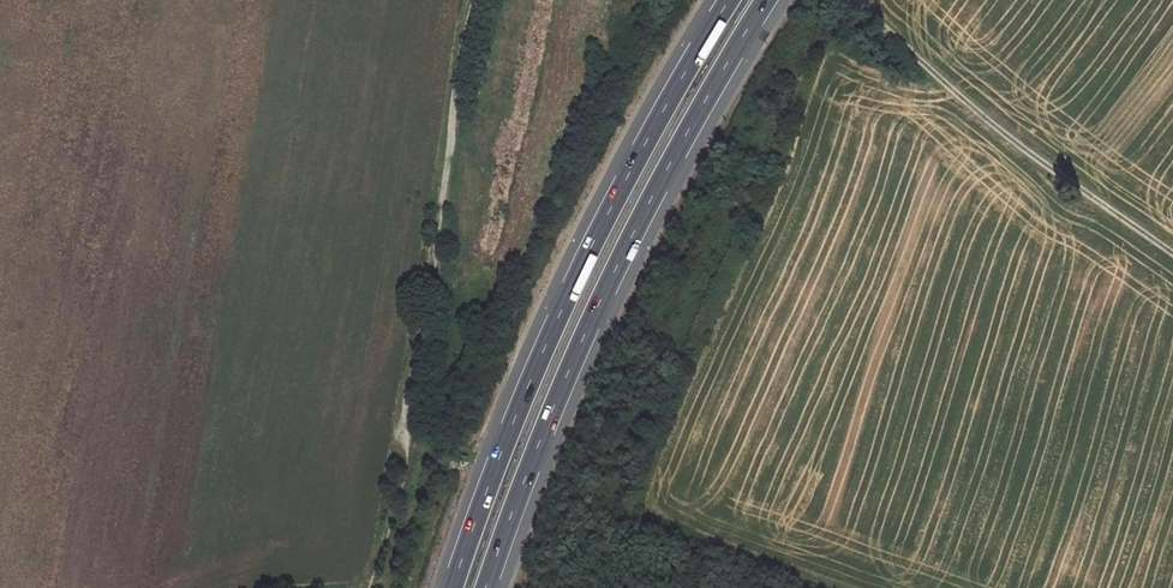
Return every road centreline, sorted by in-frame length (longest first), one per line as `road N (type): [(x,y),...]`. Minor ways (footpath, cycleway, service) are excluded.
road 1 (motorway): [(486,587),(617,273),(768,0)]
road 2 (motorway): [(731,0),(586,258),(452,587)]
road 3 (track): [(858,0),(864,14),(1029,156),(1172,256)]
road 4 (track): [(473,0),(452,91),(450,142)]

